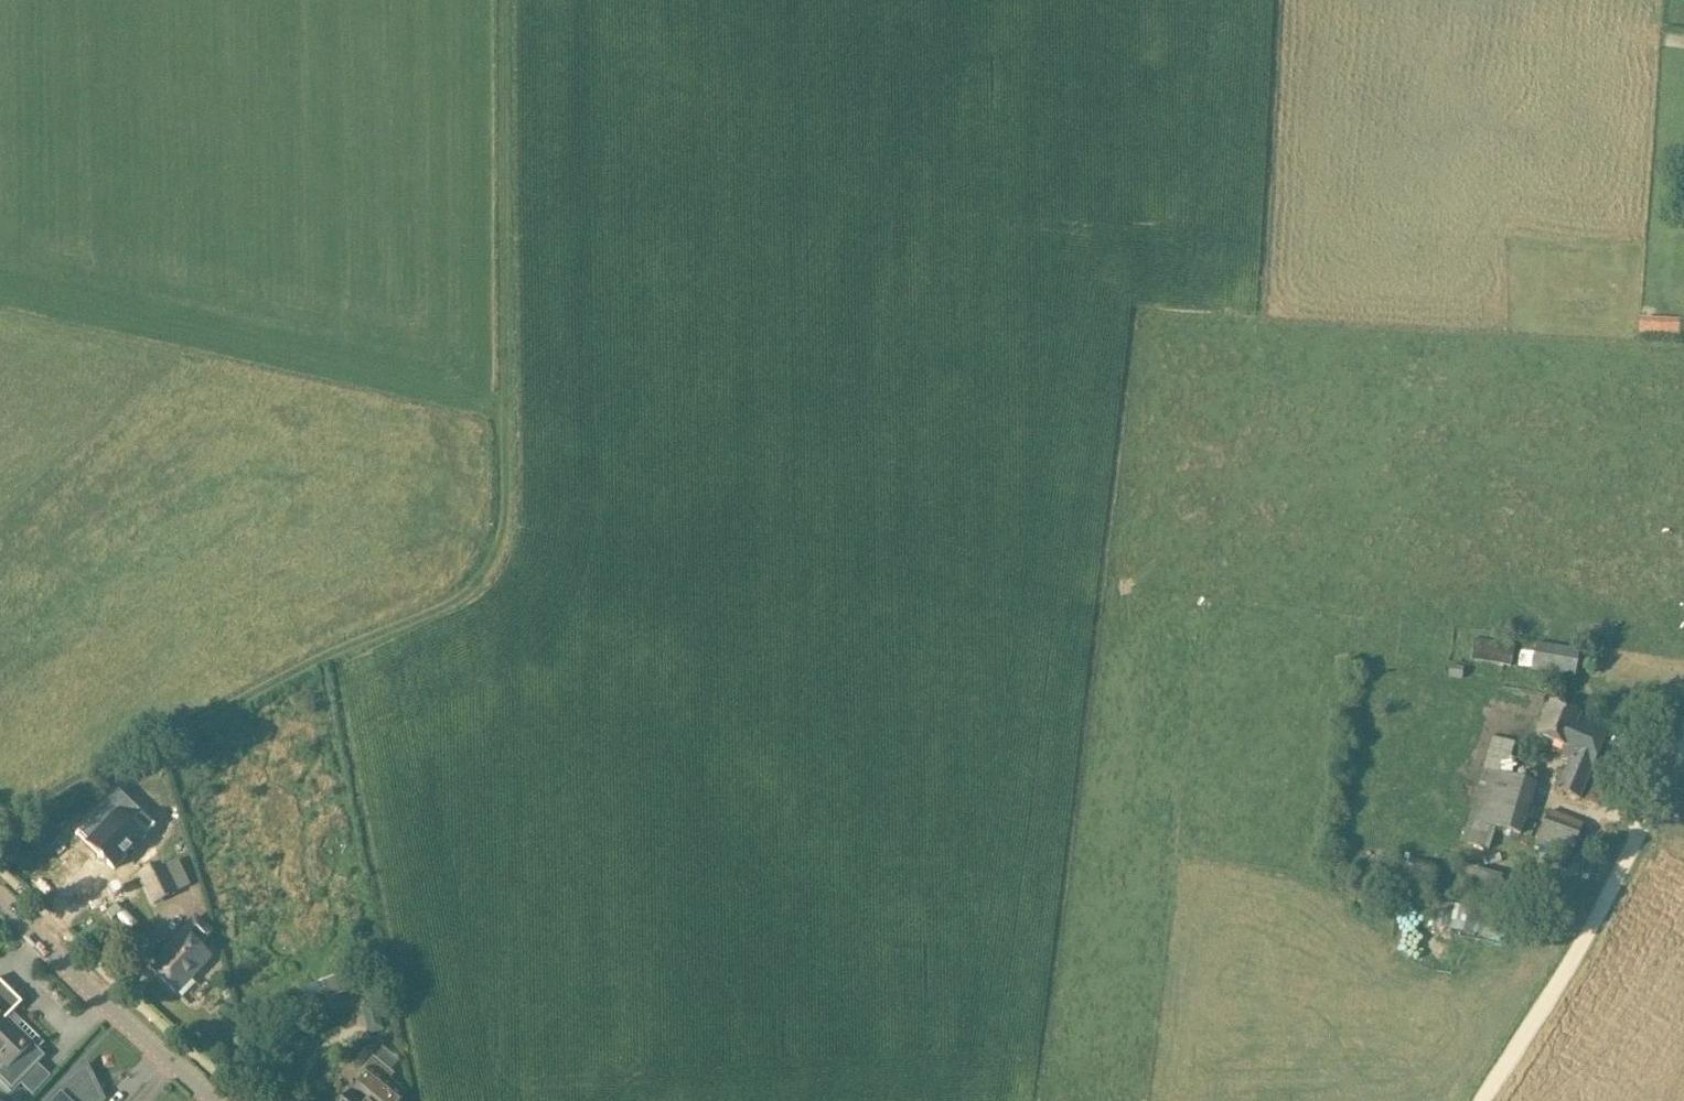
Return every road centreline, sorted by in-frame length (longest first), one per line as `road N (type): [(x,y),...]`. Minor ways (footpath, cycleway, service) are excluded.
road 1 (track): [(0,827),(476,584),(491,568),(505,509),(501,0)]
road 2 (track): [(1480,1100),(1573,959),(1683,737)]
road 3 (tertiary): [(219,1100),(0,895)]

